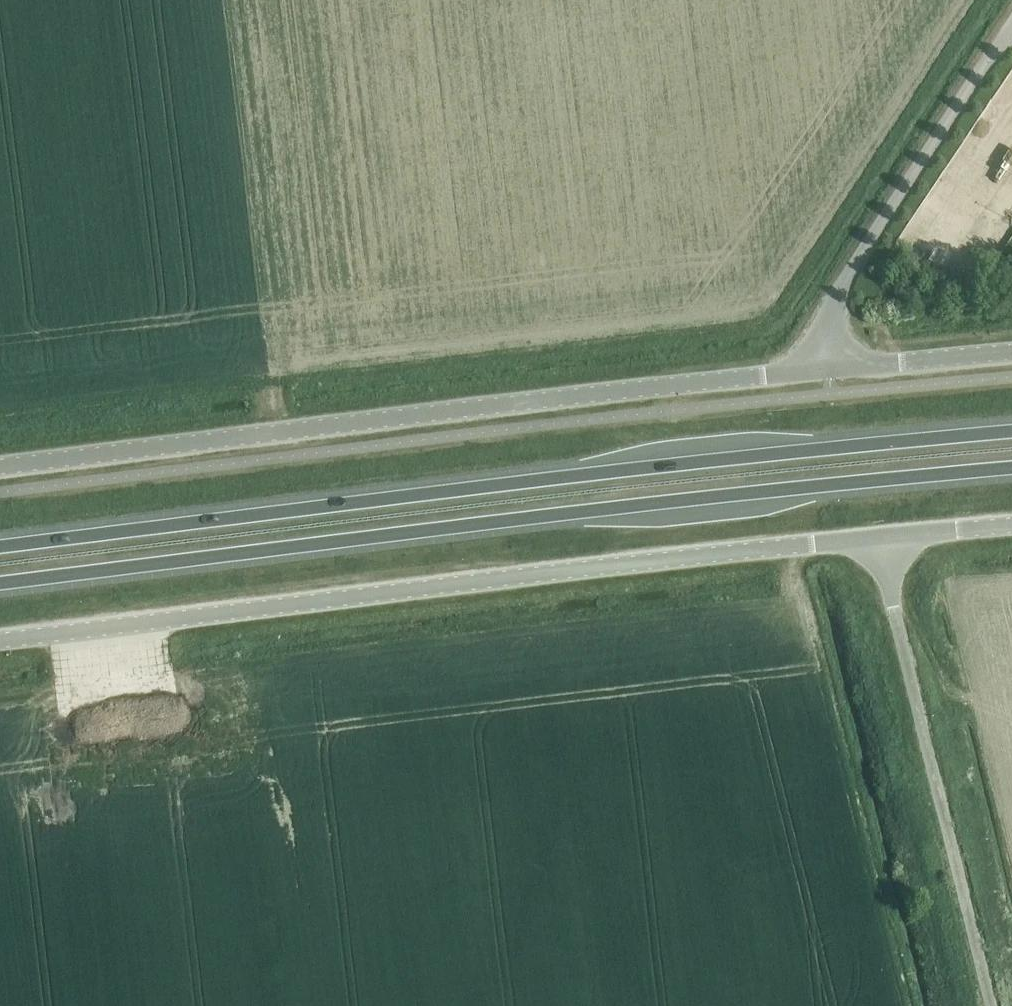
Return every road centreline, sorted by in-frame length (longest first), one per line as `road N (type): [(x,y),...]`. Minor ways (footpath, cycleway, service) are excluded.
road 1 (trunk): [(1011,432),(0,547)]
road 2 (trunk): [(0,584),(1011,469)]
road 3 (unclassified): [(0,640),(876,540)]
road 4 (unclassified): [(0,468),(826,369)]
road 5 (unclassified): [(988,1005),(876,540)]
road 6 (unclassified): [(826,369),(823,334),(836,298),(1011,26)]
road 7 (unclassified): [(826,369),(1011,354)]
road 8 (unclassified): [(876,540),(1011,527)]

